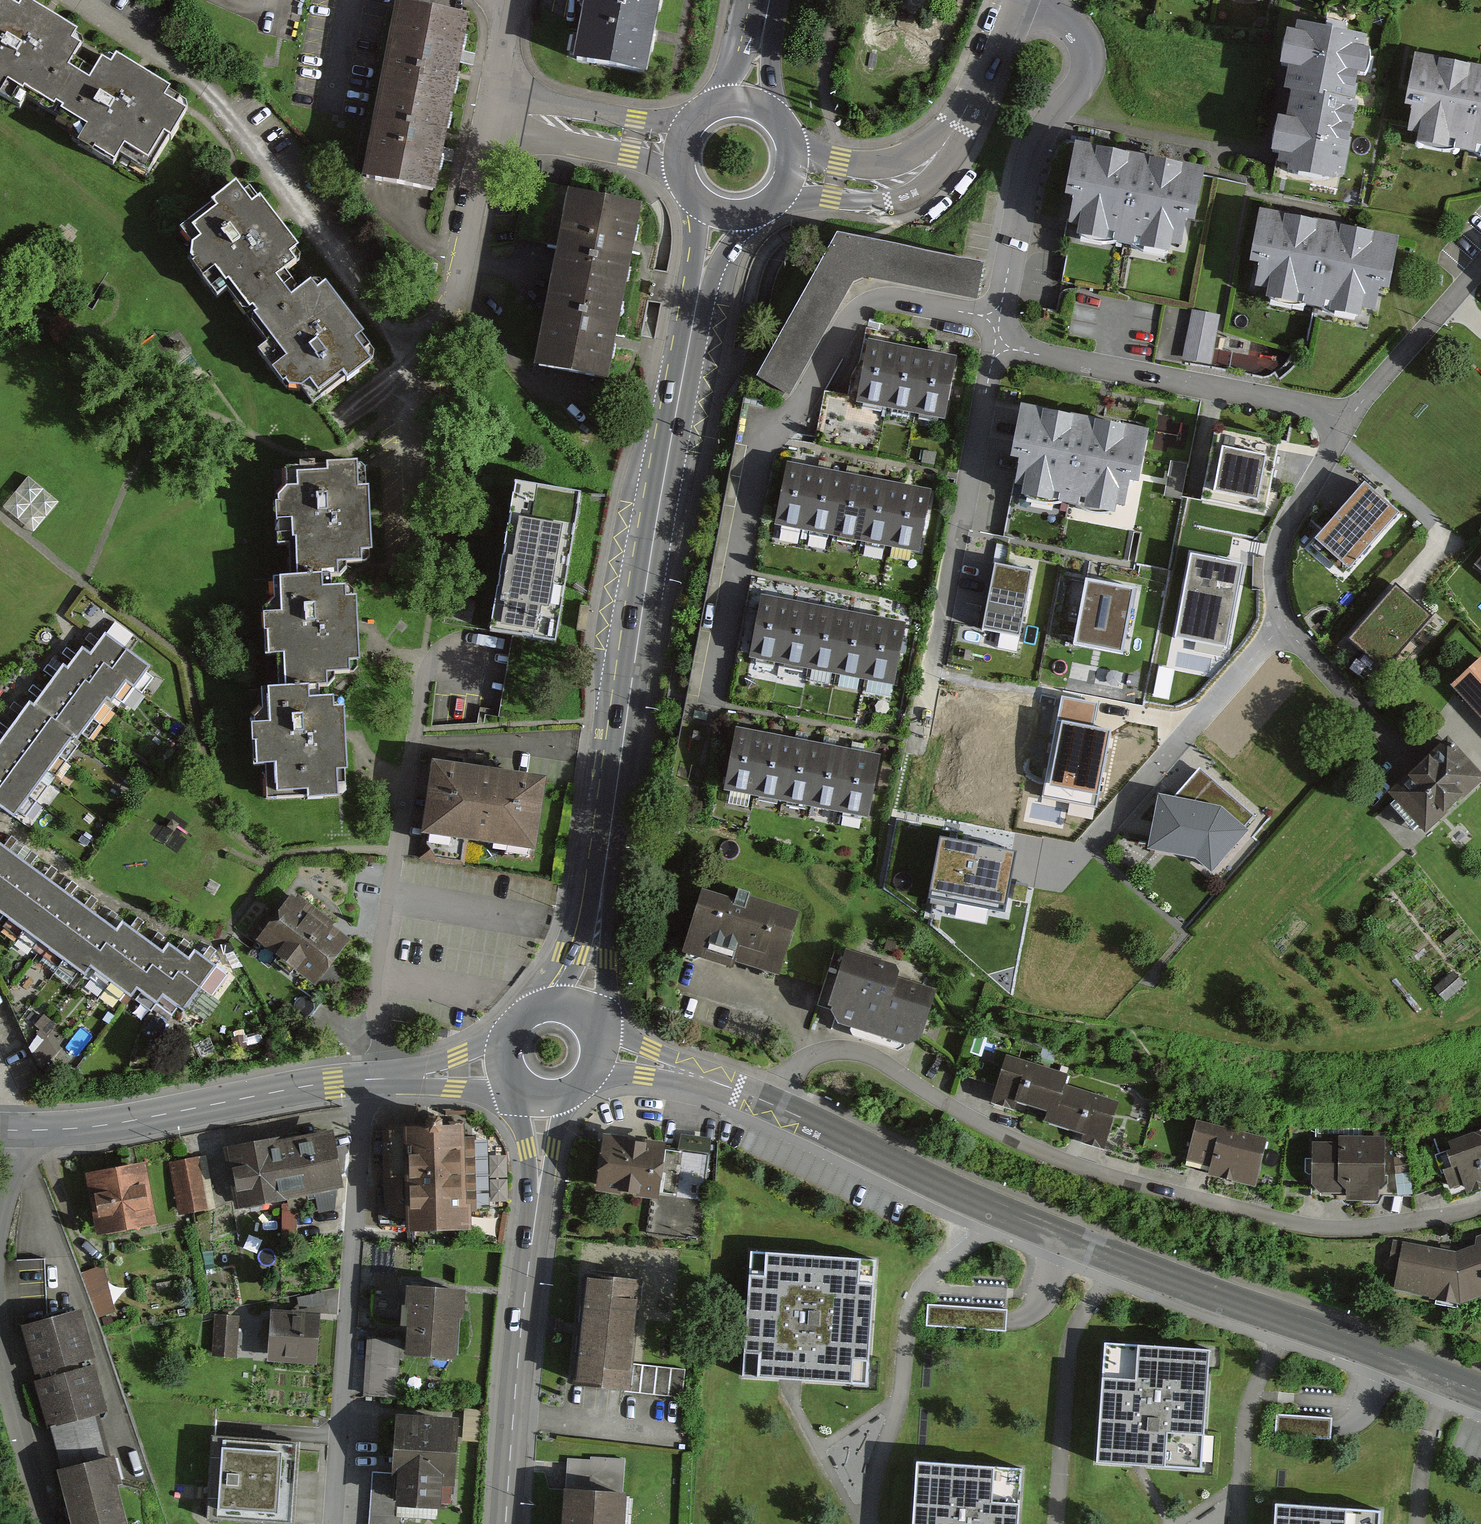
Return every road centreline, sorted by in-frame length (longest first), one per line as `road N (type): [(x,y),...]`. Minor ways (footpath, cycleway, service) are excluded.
road 1 (residential): [(775,1105),(797,1066),(834,1049),(879,1058),(940,1101),(1059,1160),(1242,1210),(1318,1228),(1377,1228),(1480,1202)]
road 2 (residential): [(775,1105),(943,1188),(1480,1392)]
road 3 (secondary): [(598,922),(670,435),(721,213)]
road 4 (residential): [(1000,320),(882,297),(854,310),(805,402),(764,440),(712,705)]
road 5 (residential): [(401,339),(342,252),(207,85),(79,0)]
road 6 (residential): [(365,1079),(333,1523)]
road 7 (residential): [(995,345),(917,743)]
road 8 (residential): [(1026,0),(1066,21),(1085,57),(1083,75),(1032,158),(1000,320)]
road 9 (residential): [(995,345),(1346,420)]
road 10 (residential): [(365,1079),(105,1125),(15,1131)]
road 11 (residential): [(791,173),(862,188),(895,185),(933,163),(1014,0)]
road 12 (secondary): [(507,1523),(534,1204)]
road 13 (residential): [(1084,847),(1284,626)]
road 14 (residential): [(1346,420),(1278,540),(1284,626)]
road 15 (residential): [(401,339),(416,427),(414,554)]
road 16 (residential): [(1346,420),(1480,266)]
road 17 (residential): [(491,113),(531,137),(680,170)]
road 18 (residential): [(687,130),(541,105),(491,113)]
road 19 (residential): [(0,1342),(44,1523)]
road 20 (residential): [(1284,626),(1408,761)]
road 21 (residential): [(465,275),(491,113)]

